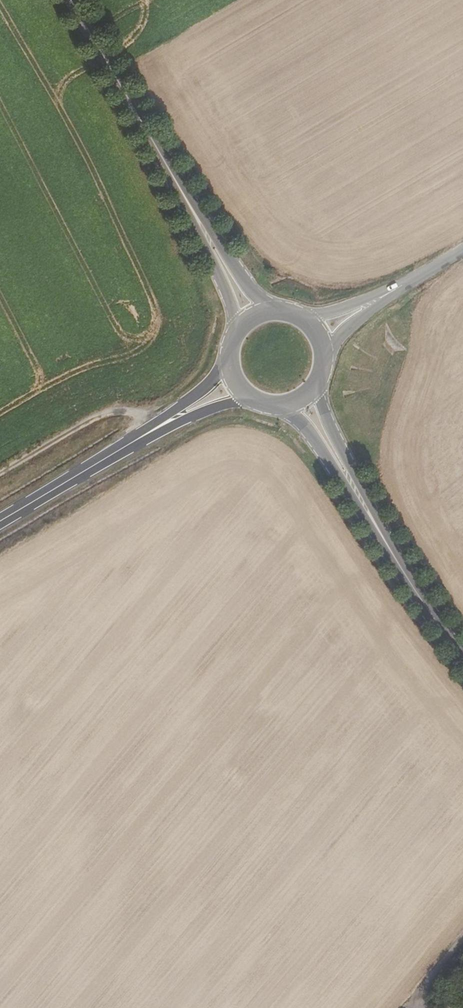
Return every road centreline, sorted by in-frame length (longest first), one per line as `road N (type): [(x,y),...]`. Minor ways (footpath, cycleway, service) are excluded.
road 1 (secondary): [(183,195),(69,0)]
road 2 (primary): [(462,654),(374,518)]
road 3 (primary): [(0,521),(135,442)]
road 4 (primary): [(374,518),(325,413),(319,382)]
road 5 (secondary): [(271,310),(183,195)]
road 6 (primary): [(279,409),(374,518)]
road 7 (secondary): [(183,195),(238,326)]
road 8 (primary): [(225,362),(203,392),(135,442)]

